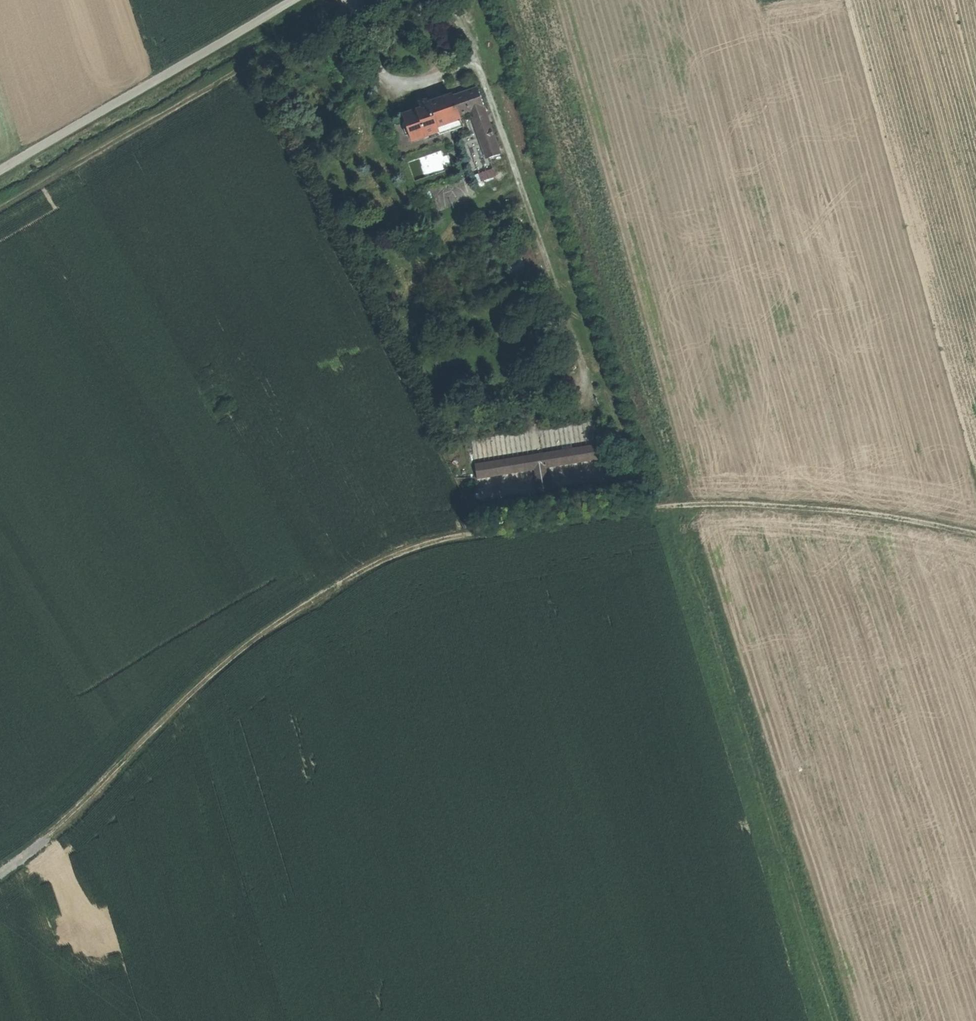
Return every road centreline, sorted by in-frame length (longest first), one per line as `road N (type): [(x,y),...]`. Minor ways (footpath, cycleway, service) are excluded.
road 1 (track): [(975,530),(869,507),(643,504),(446,531),(316,598),(209,679),(109,784),(0,877)]
road 2 (track): [(363,0),(0,213)]

